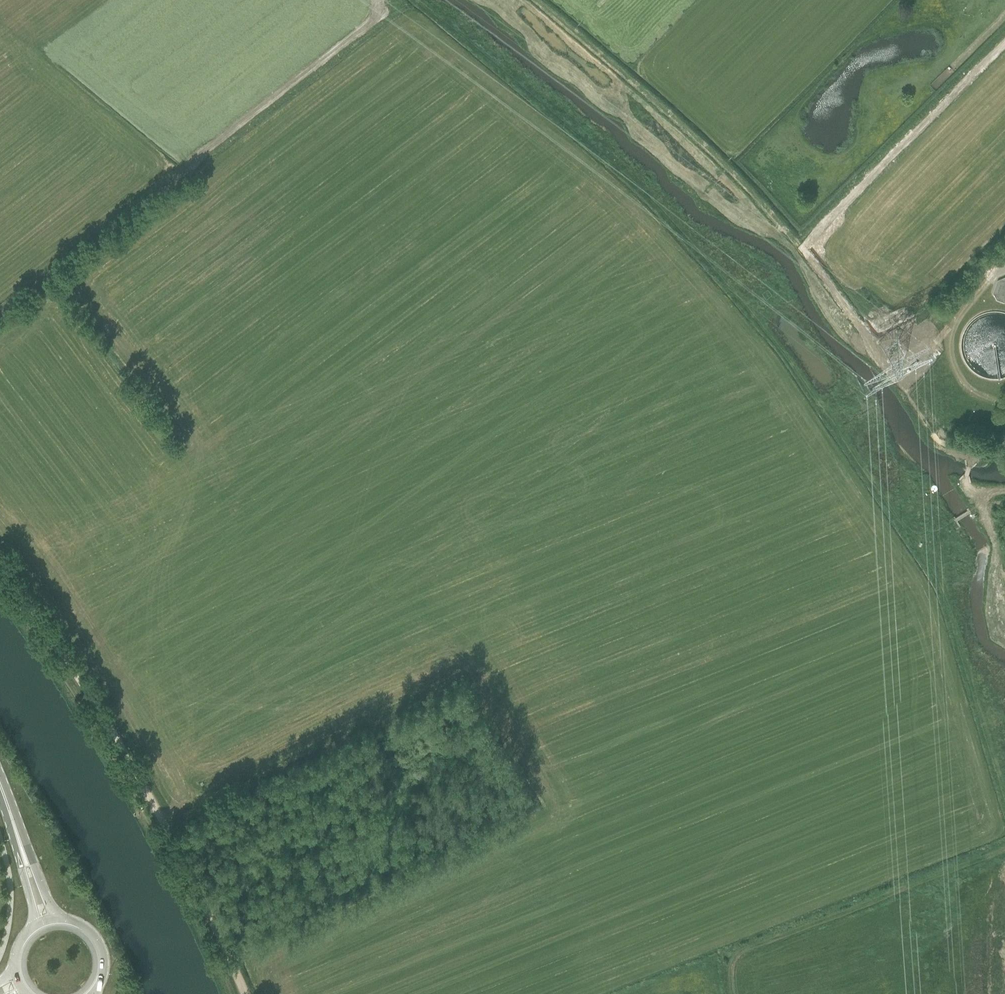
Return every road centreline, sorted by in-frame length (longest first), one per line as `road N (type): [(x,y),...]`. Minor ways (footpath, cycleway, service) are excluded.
road 1 (track): [(412,0),(647,198),(783,356),(911,540)]
road 2 (track): [(244,993),(171,835),(90,694),(0,565)]
road 3 (track): [(1004,850),(744,952),(734,959),(730,993)]
road 4 (track): [(911,540),(939,583),(1004,804)]
road 5 (track): [(184,170),(0,312)]

